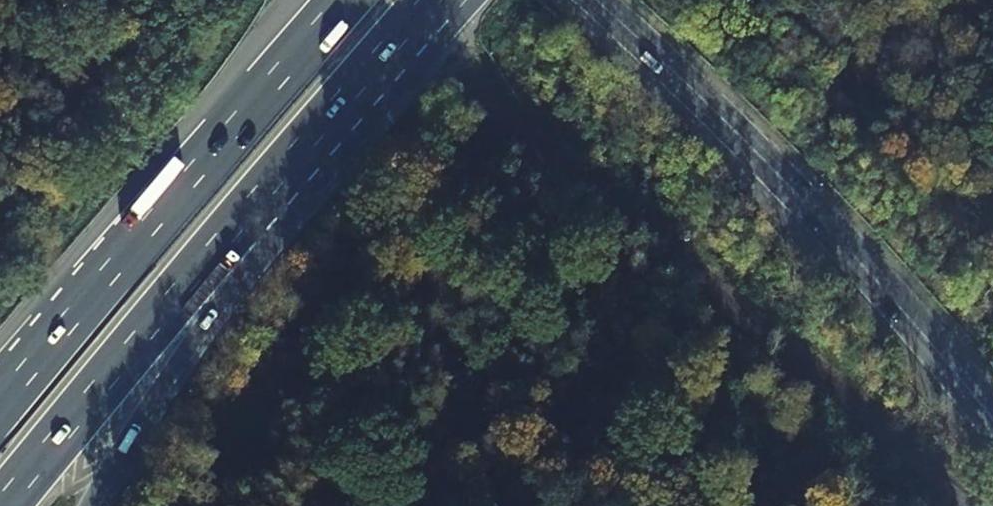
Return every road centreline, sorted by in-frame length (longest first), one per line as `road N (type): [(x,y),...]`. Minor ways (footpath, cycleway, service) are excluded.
road 1 (primary): [(595,0),(831,232),(992,420)]
road 2 (motorway): [(344,0),(0,402)]
road 3 (motorway): [(0,505),(131,348),(307,159)]
road 4 (motorway): [(89,505),(179,357),(310,188),(307,159)]
road 5 (motorway): [(307,159),(440,0)]

